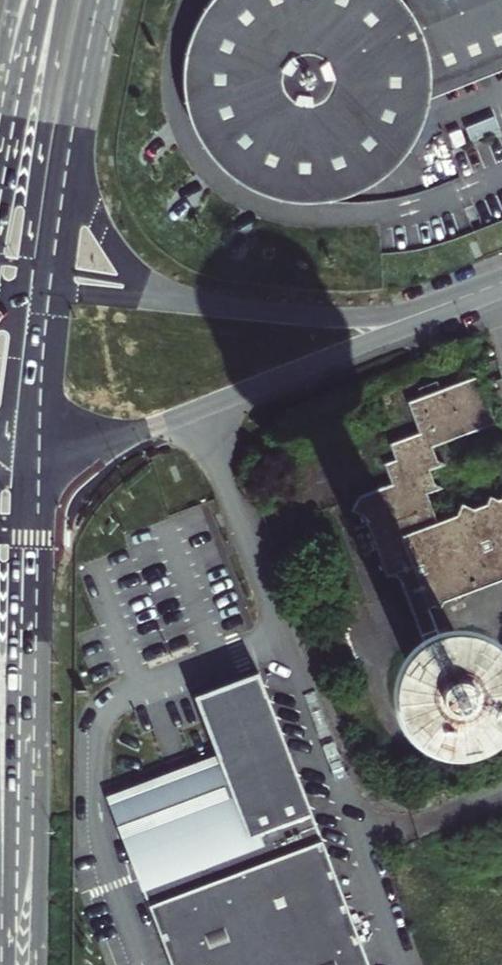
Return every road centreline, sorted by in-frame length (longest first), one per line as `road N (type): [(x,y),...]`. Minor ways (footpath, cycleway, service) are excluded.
road 1 (primary): [(21,964),(35,460)]
road 2 (residential): [(146,428),(483,290)]
road 3 (primary): [(66,0),(21,291)]
road 4 (residential): [(483,290),(370,317),(217,310)]
road 5 (primary): [(217,310),(150,281),(110,243),(83,191),(71,140)]
road 6 (primary): [(37,0),(0,191)]
road 7 (residential): [(217,310),(49,291)]
road 8 (primary): [(49,291),(71,140)]
road 9 (primary): [(71,140),(99,0)]

